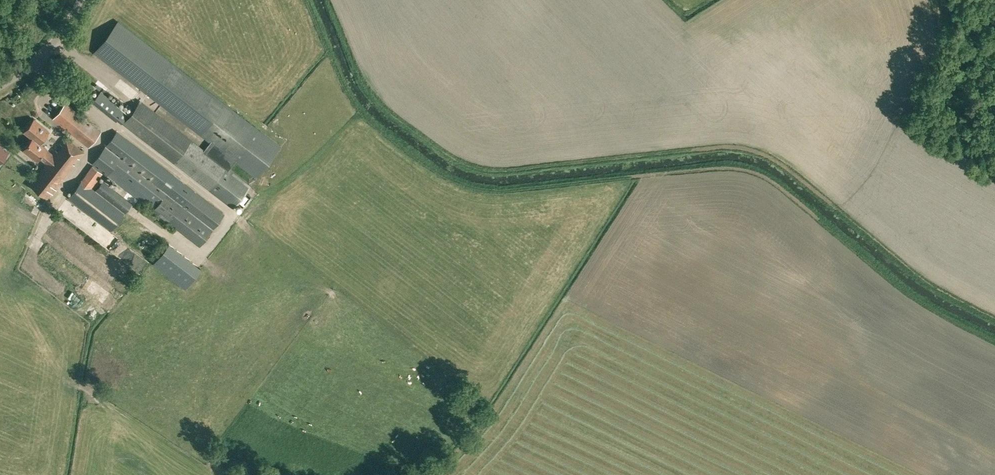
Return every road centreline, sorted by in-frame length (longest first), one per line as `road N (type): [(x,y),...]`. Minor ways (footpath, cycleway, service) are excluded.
road 1 (unclassified): [(0,87),(36,63),(81,0)]

